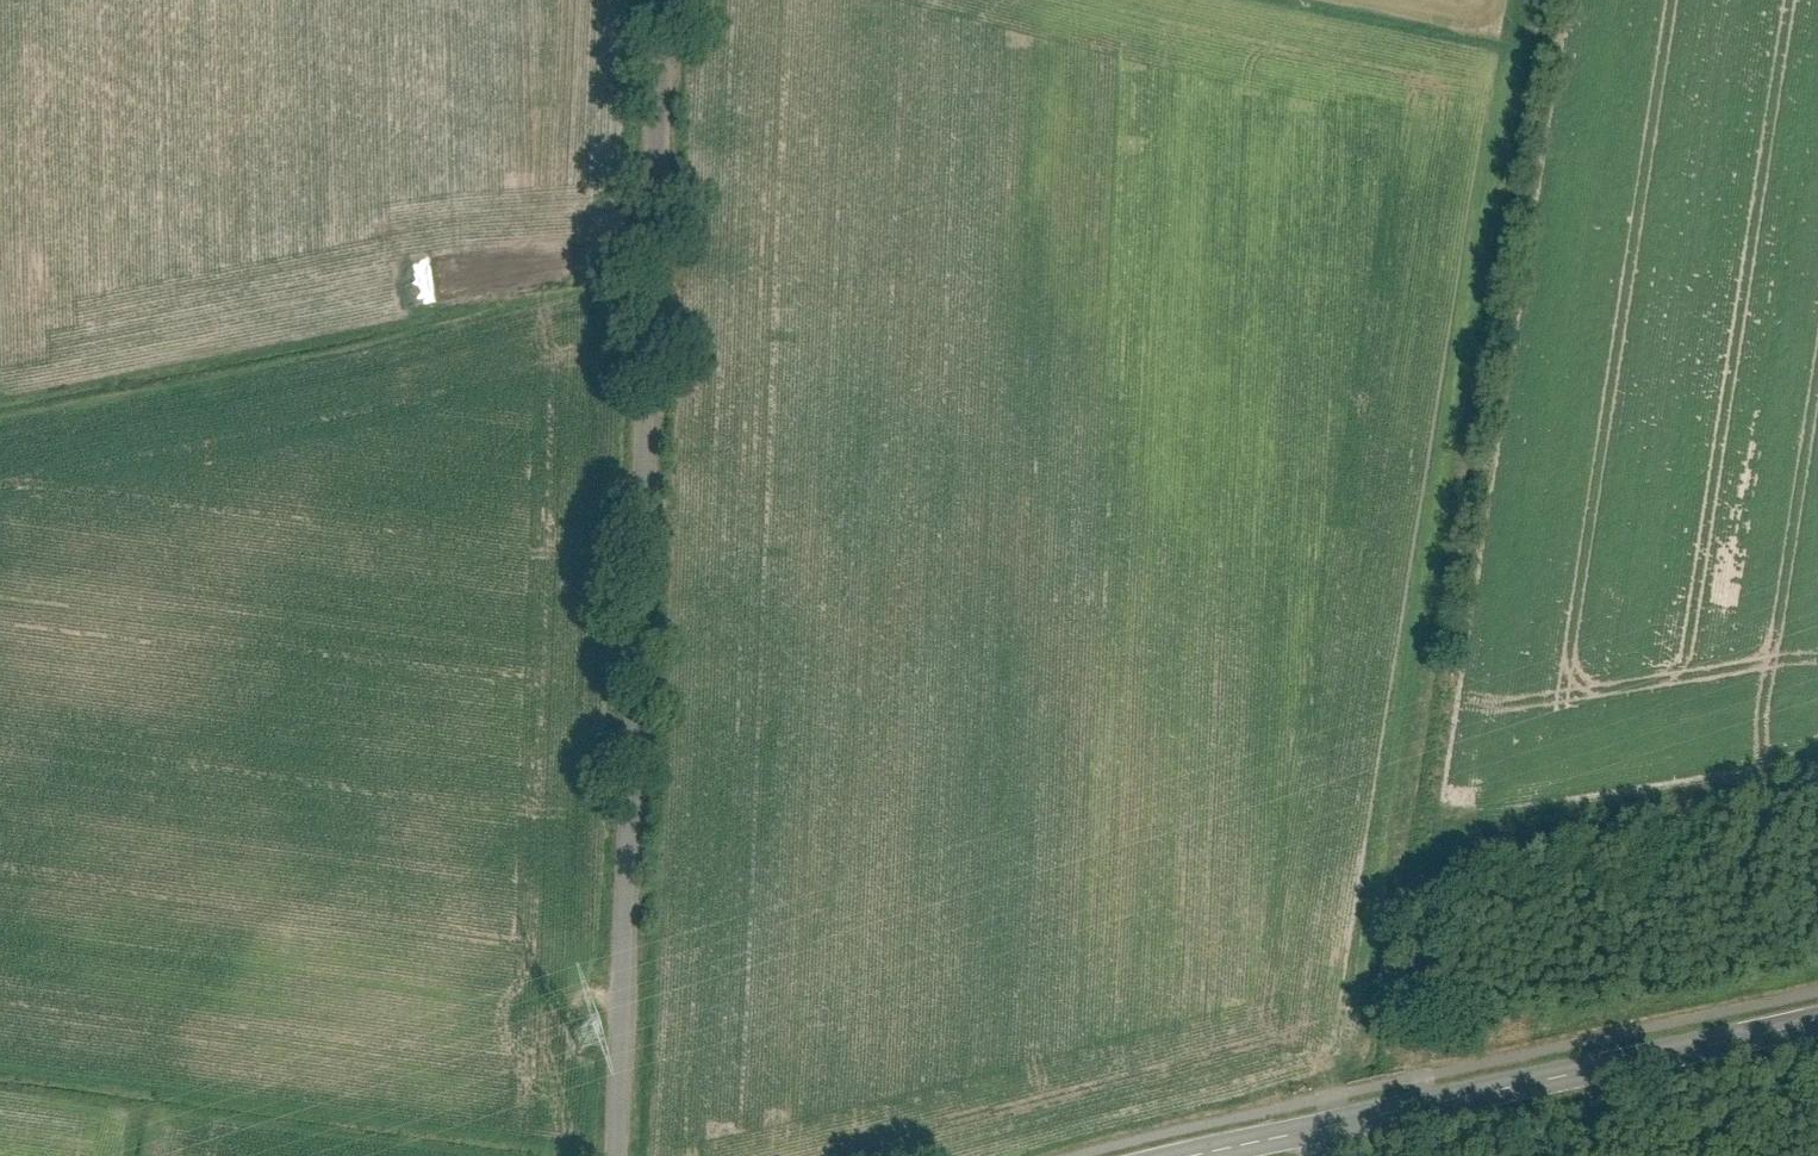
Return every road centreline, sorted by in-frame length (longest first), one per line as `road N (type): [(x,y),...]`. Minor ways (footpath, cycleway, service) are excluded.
road 1 (unclassified): [(615,1155),(661,0)]
road 2 (secondary): [(1335,1125),(1817,1023)]
road 3 (secondary): [(1197,1155),(1335,1125)]

